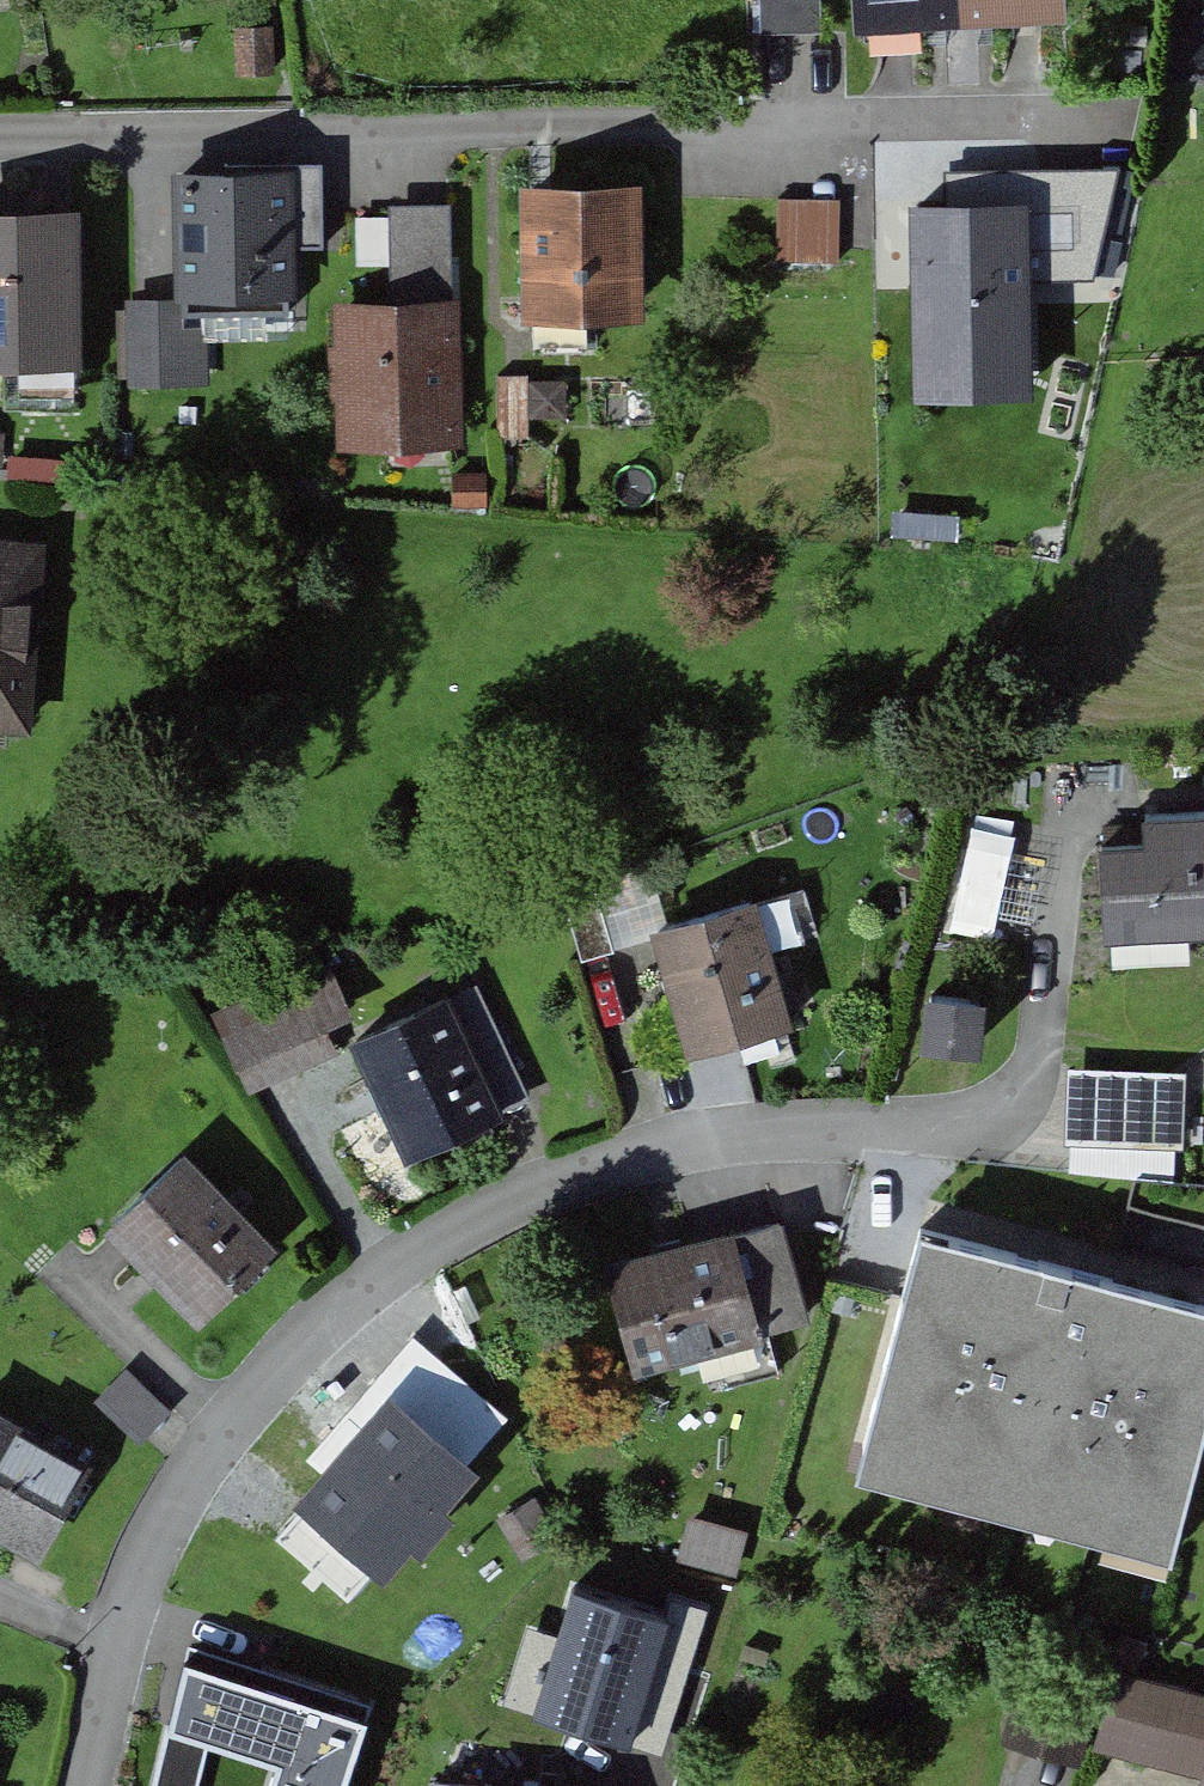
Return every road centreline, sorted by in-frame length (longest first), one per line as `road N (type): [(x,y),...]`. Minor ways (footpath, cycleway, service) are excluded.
road 1 (residential): [(93,1785),(119,1644),(170,1524),(237,1423),(321,1332),(519,1203),(664,1146),(741,1134),(992,1120),(1016,1106),(1049,1065),(1076,841)]

